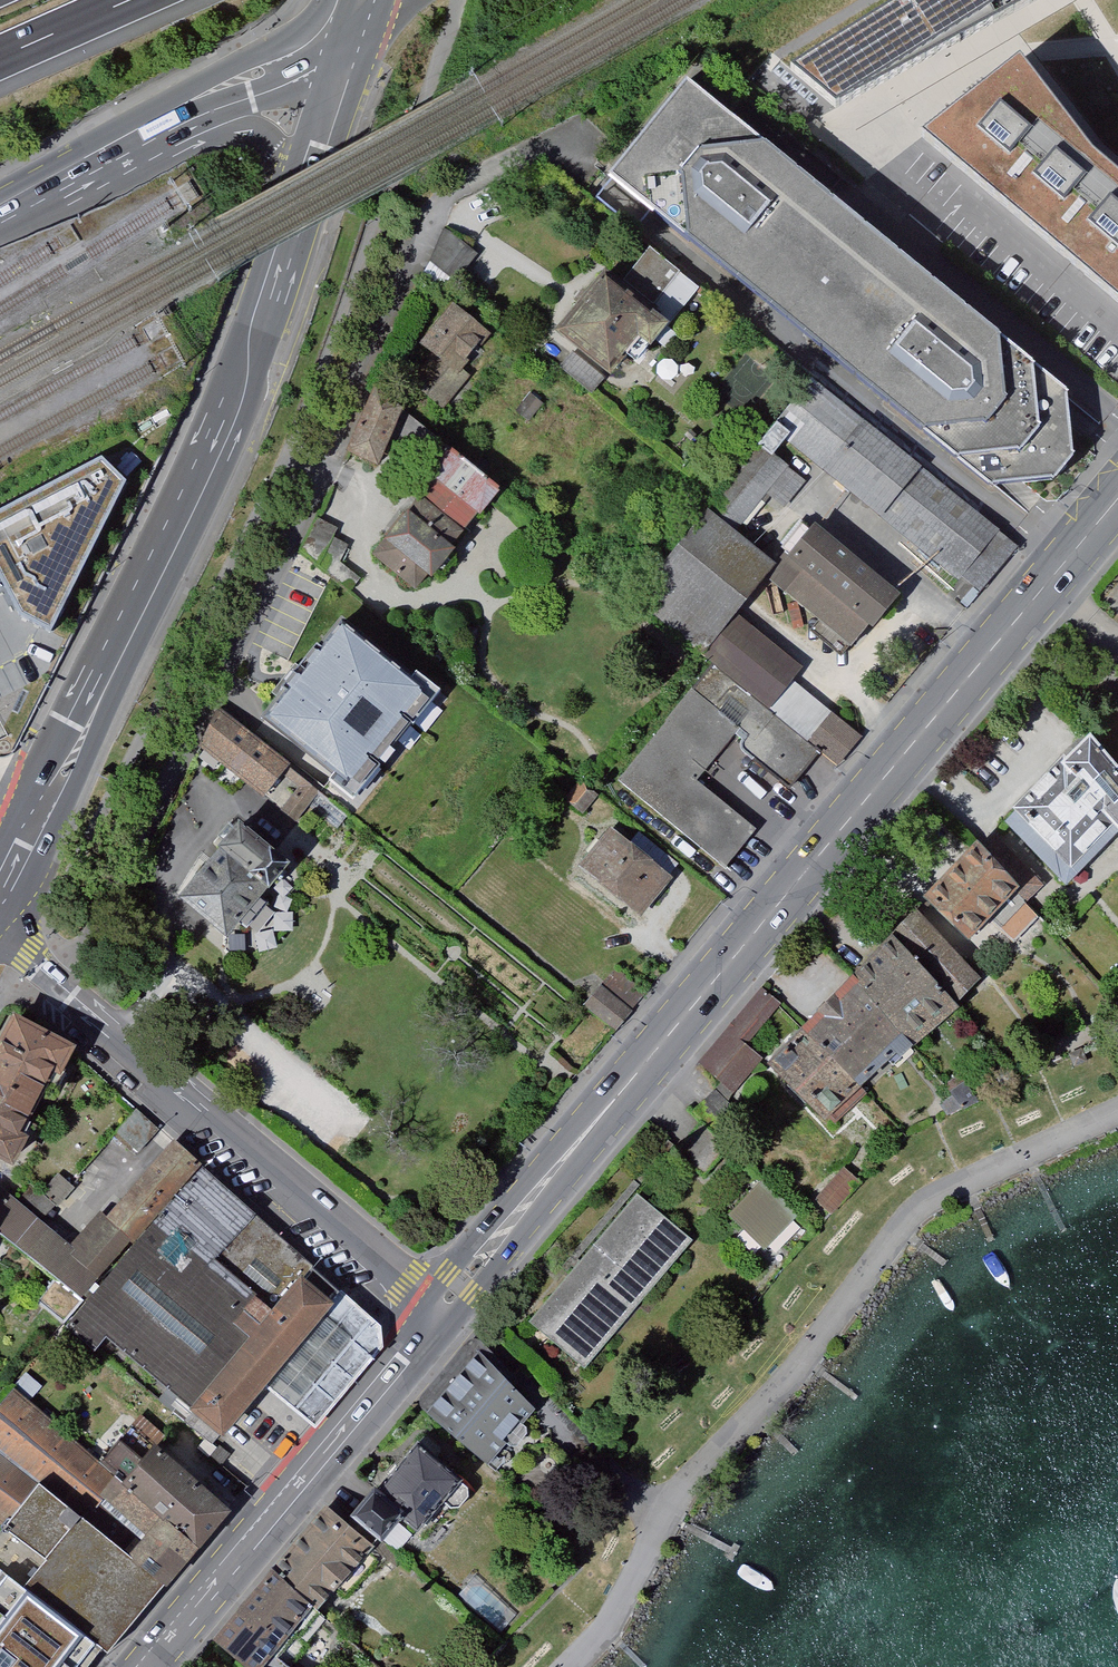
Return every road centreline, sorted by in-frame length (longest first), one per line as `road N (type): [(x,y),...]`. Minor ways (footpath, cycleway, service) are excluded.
road 1 (primary): [(434,1311),(1117,497)]
road 2 (secondary): [(307,196),(285,270),(204,462),(0,878)]
road 3 (tertiary): [(434,1311),(0,931)]
road 4 (primary): [(139,1666),(434,1311)]
road 5 (secondary): [(160,127),(361,24)]
road 6 (secondary): [(0,211),(160,127)]
road 7 (secondary): [(361,24),(307,196)]
road 8 (secondary): [(160,127),(257,135),(275,145),(307,196)]
road 9 (motorway): [(0,58),(131,0)]

